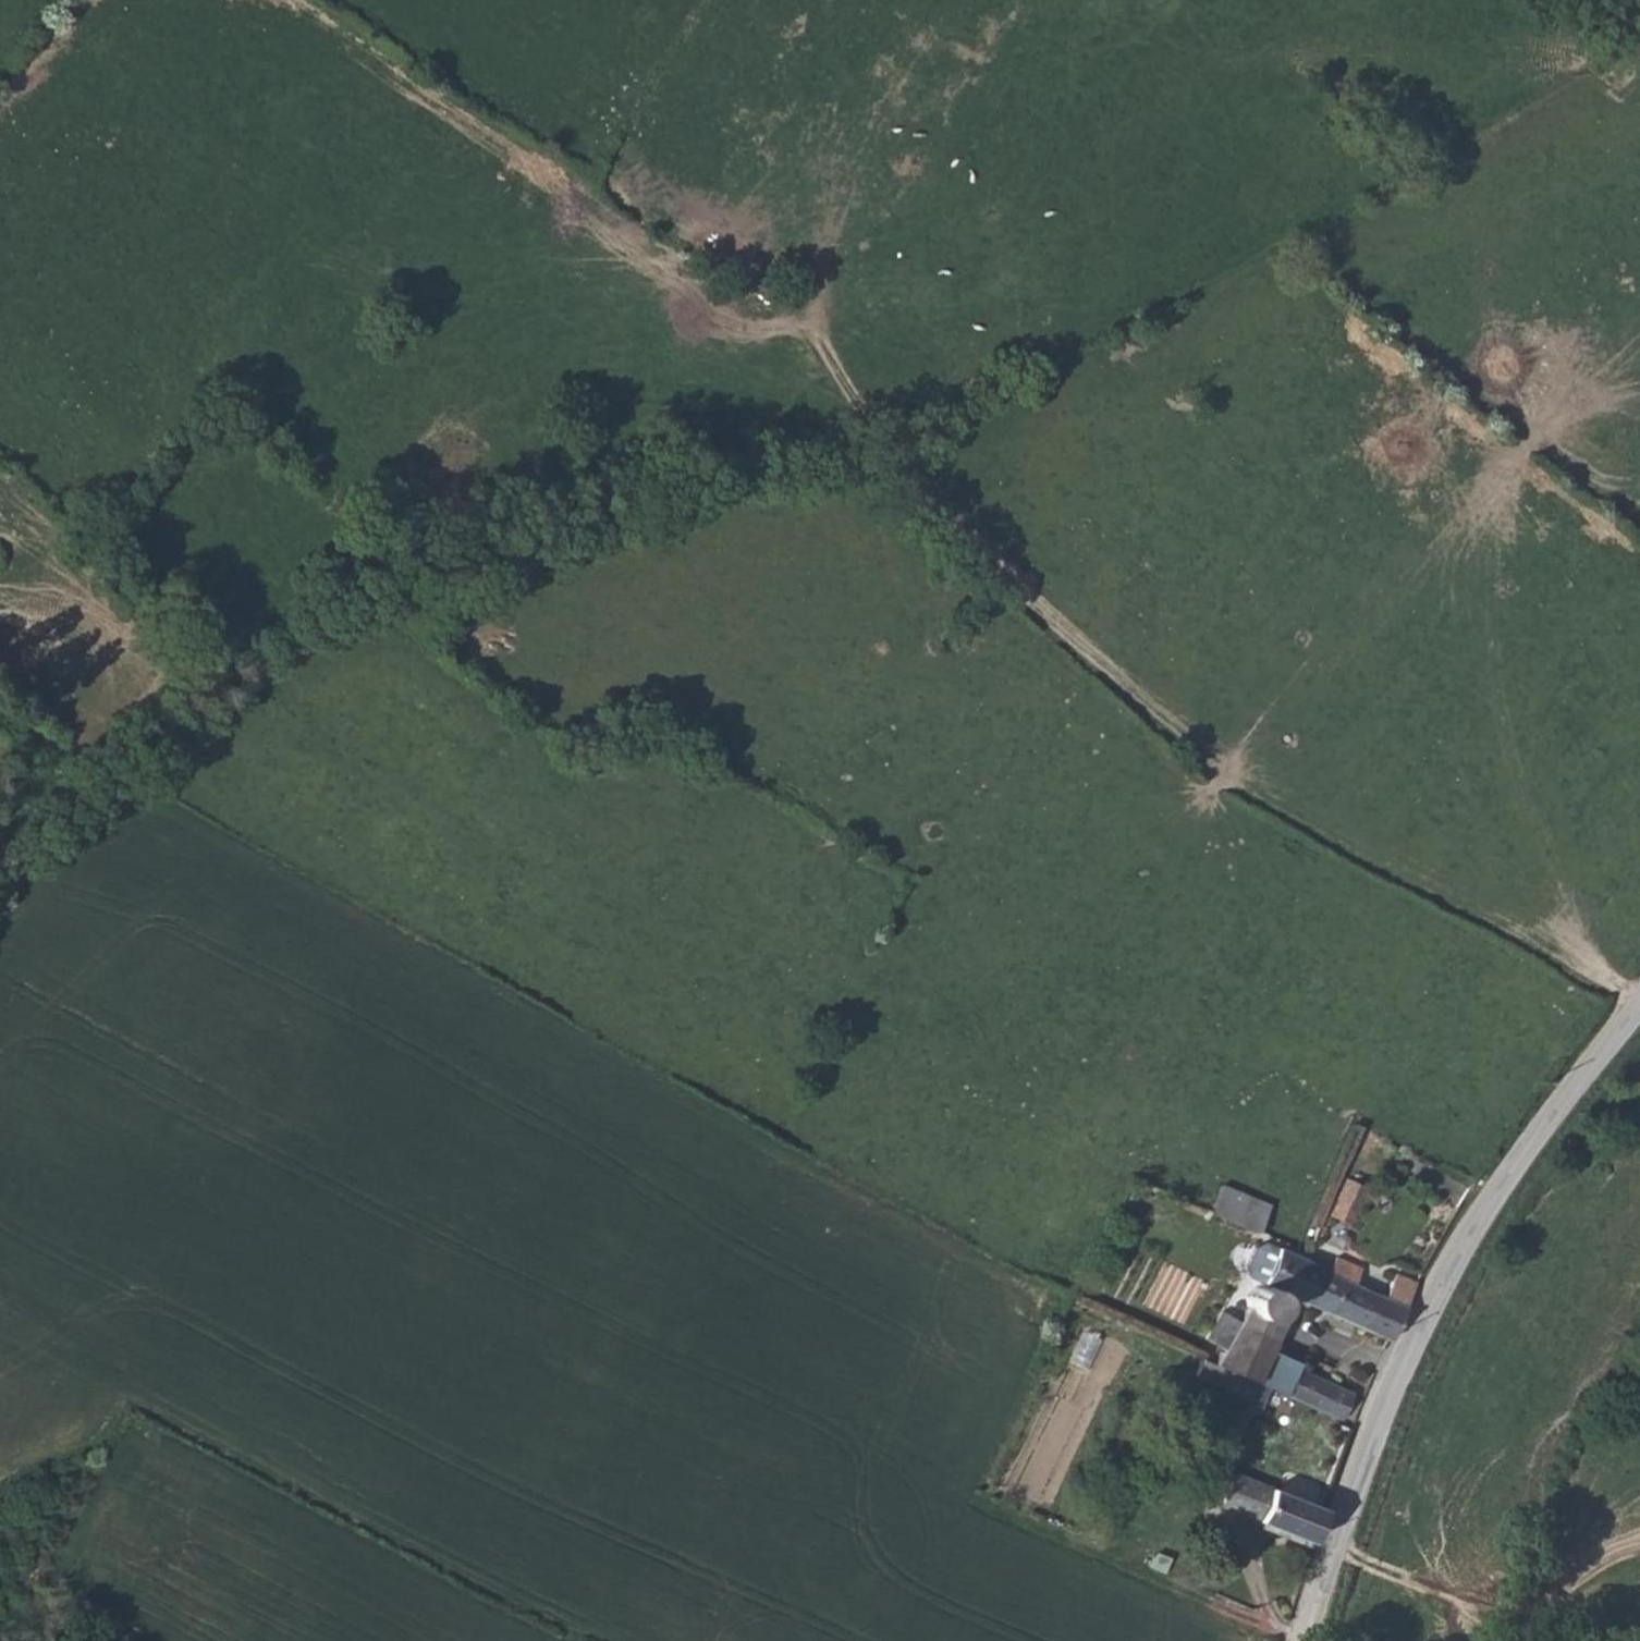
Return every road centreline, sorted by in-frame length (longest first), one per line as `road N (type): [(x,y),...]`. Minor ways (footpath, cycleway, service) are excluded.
road 1 (unclassified): [(1308,1640),(1354,1493),(1481,1215),(1639,1006)]

